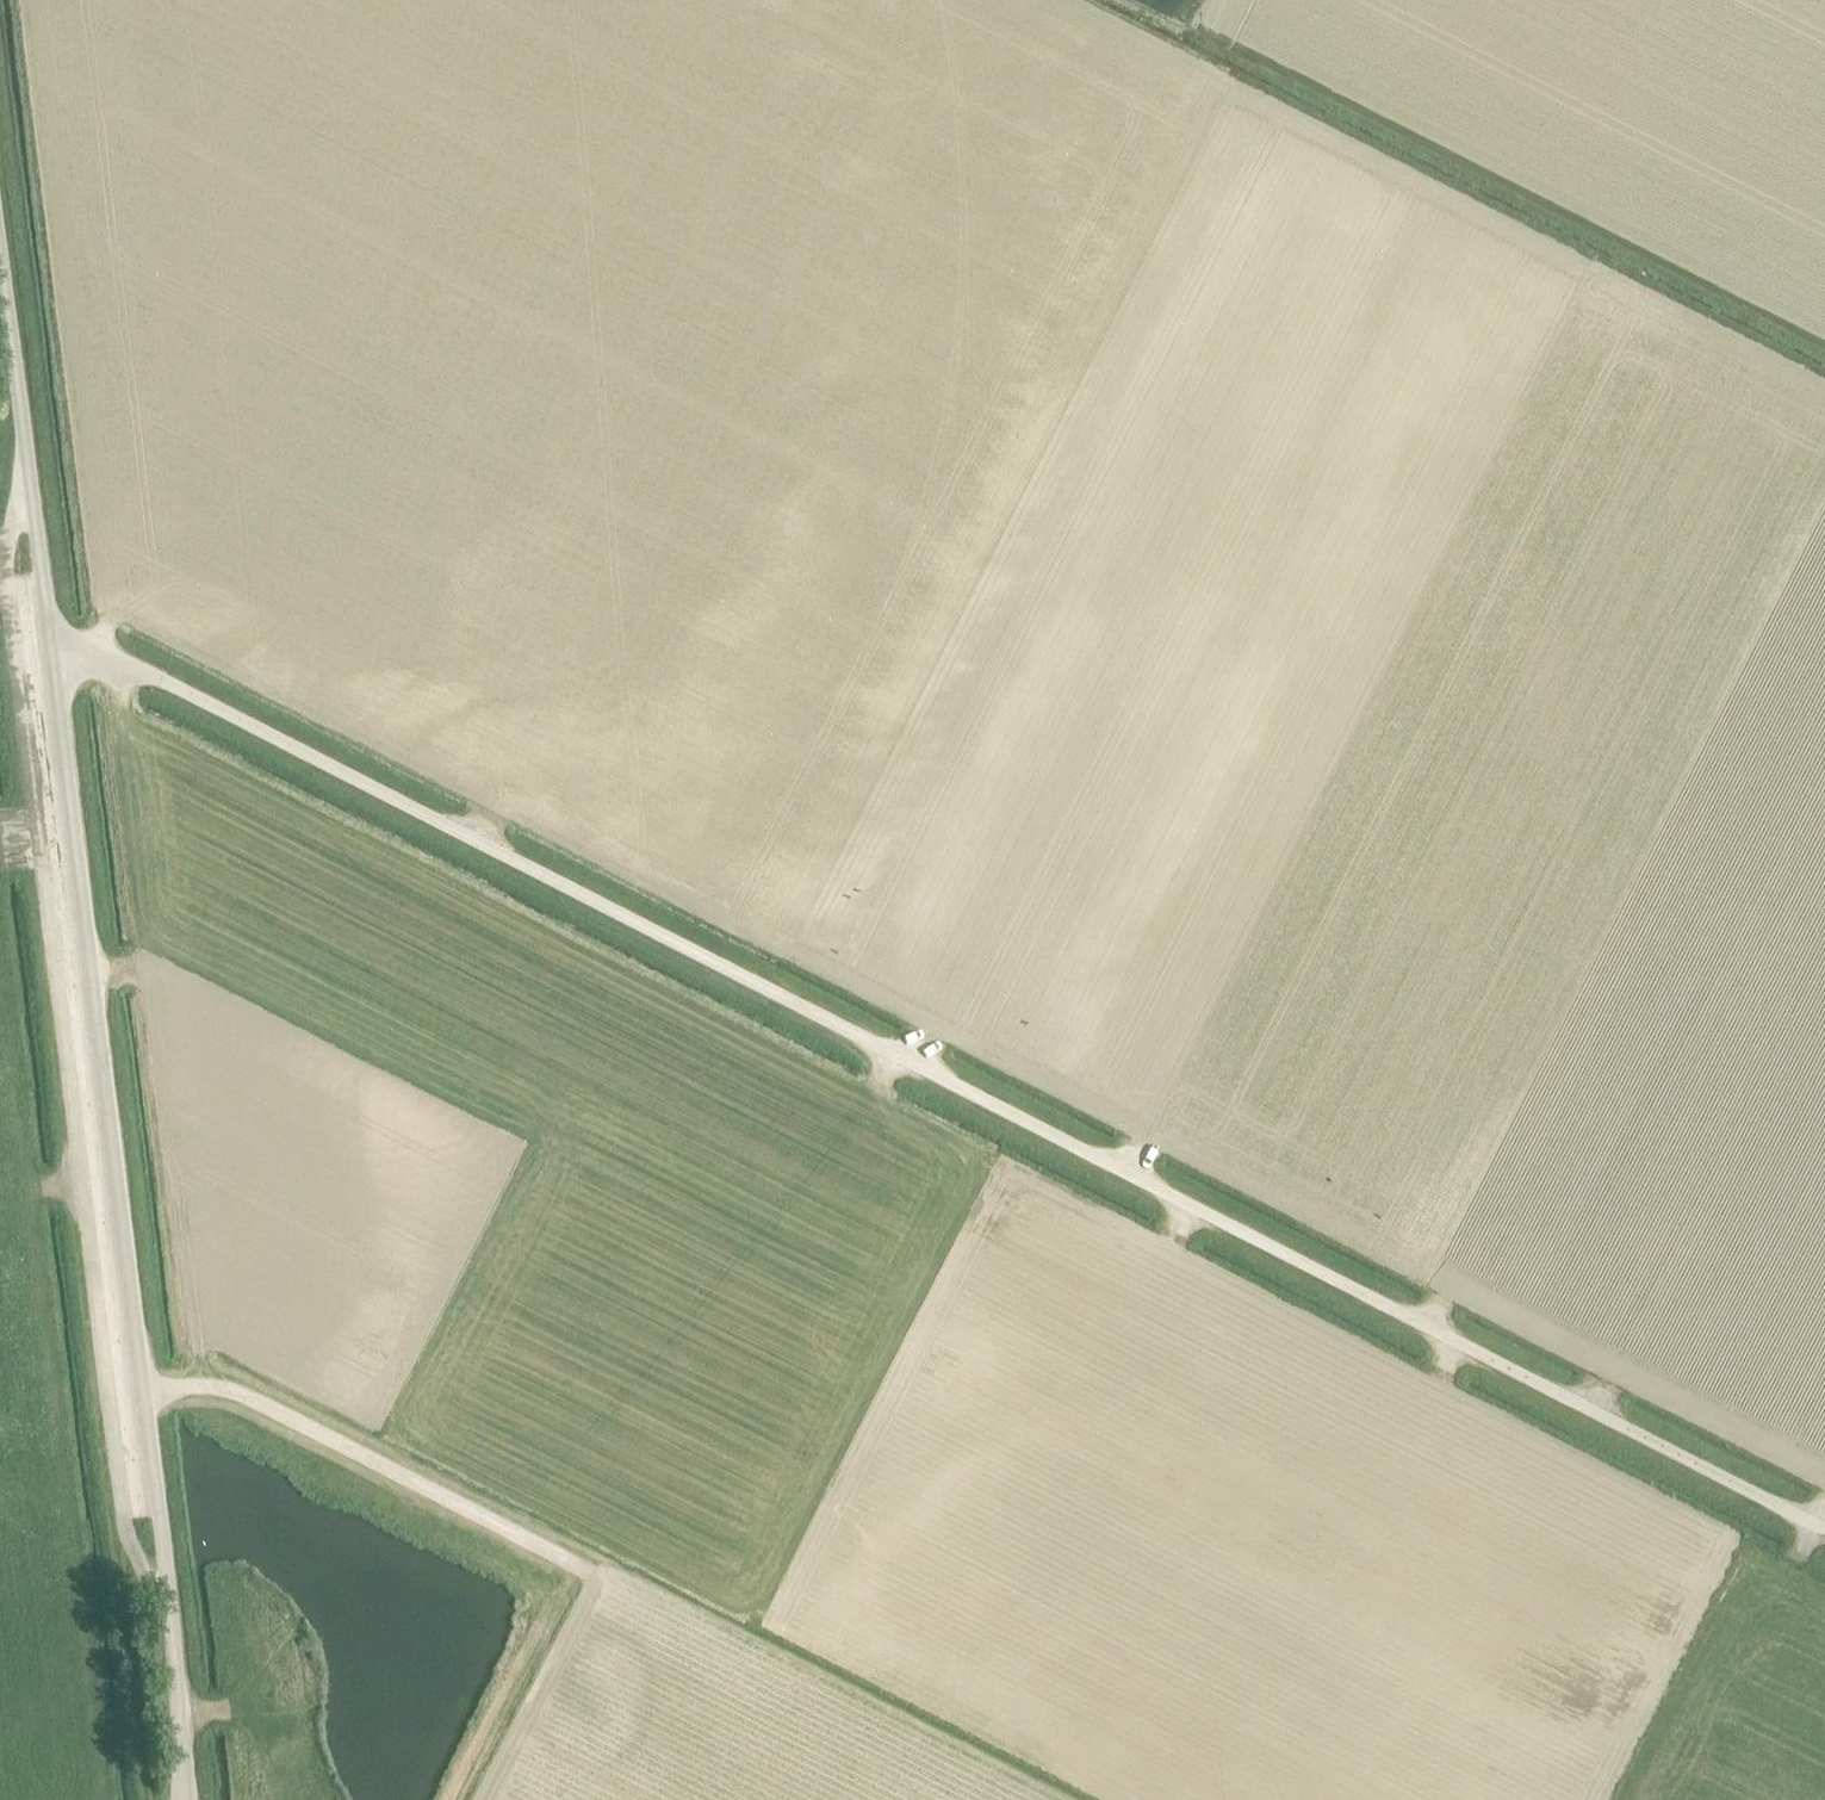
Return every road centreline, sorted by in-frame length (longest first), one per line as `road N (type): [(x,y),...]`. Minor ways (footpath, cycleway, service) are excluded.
road 1 (track): [(1824,1531),(154,679),(48,645)]
road 2 (unclassified): [(181,1799),(160,1520),(0,261)]

